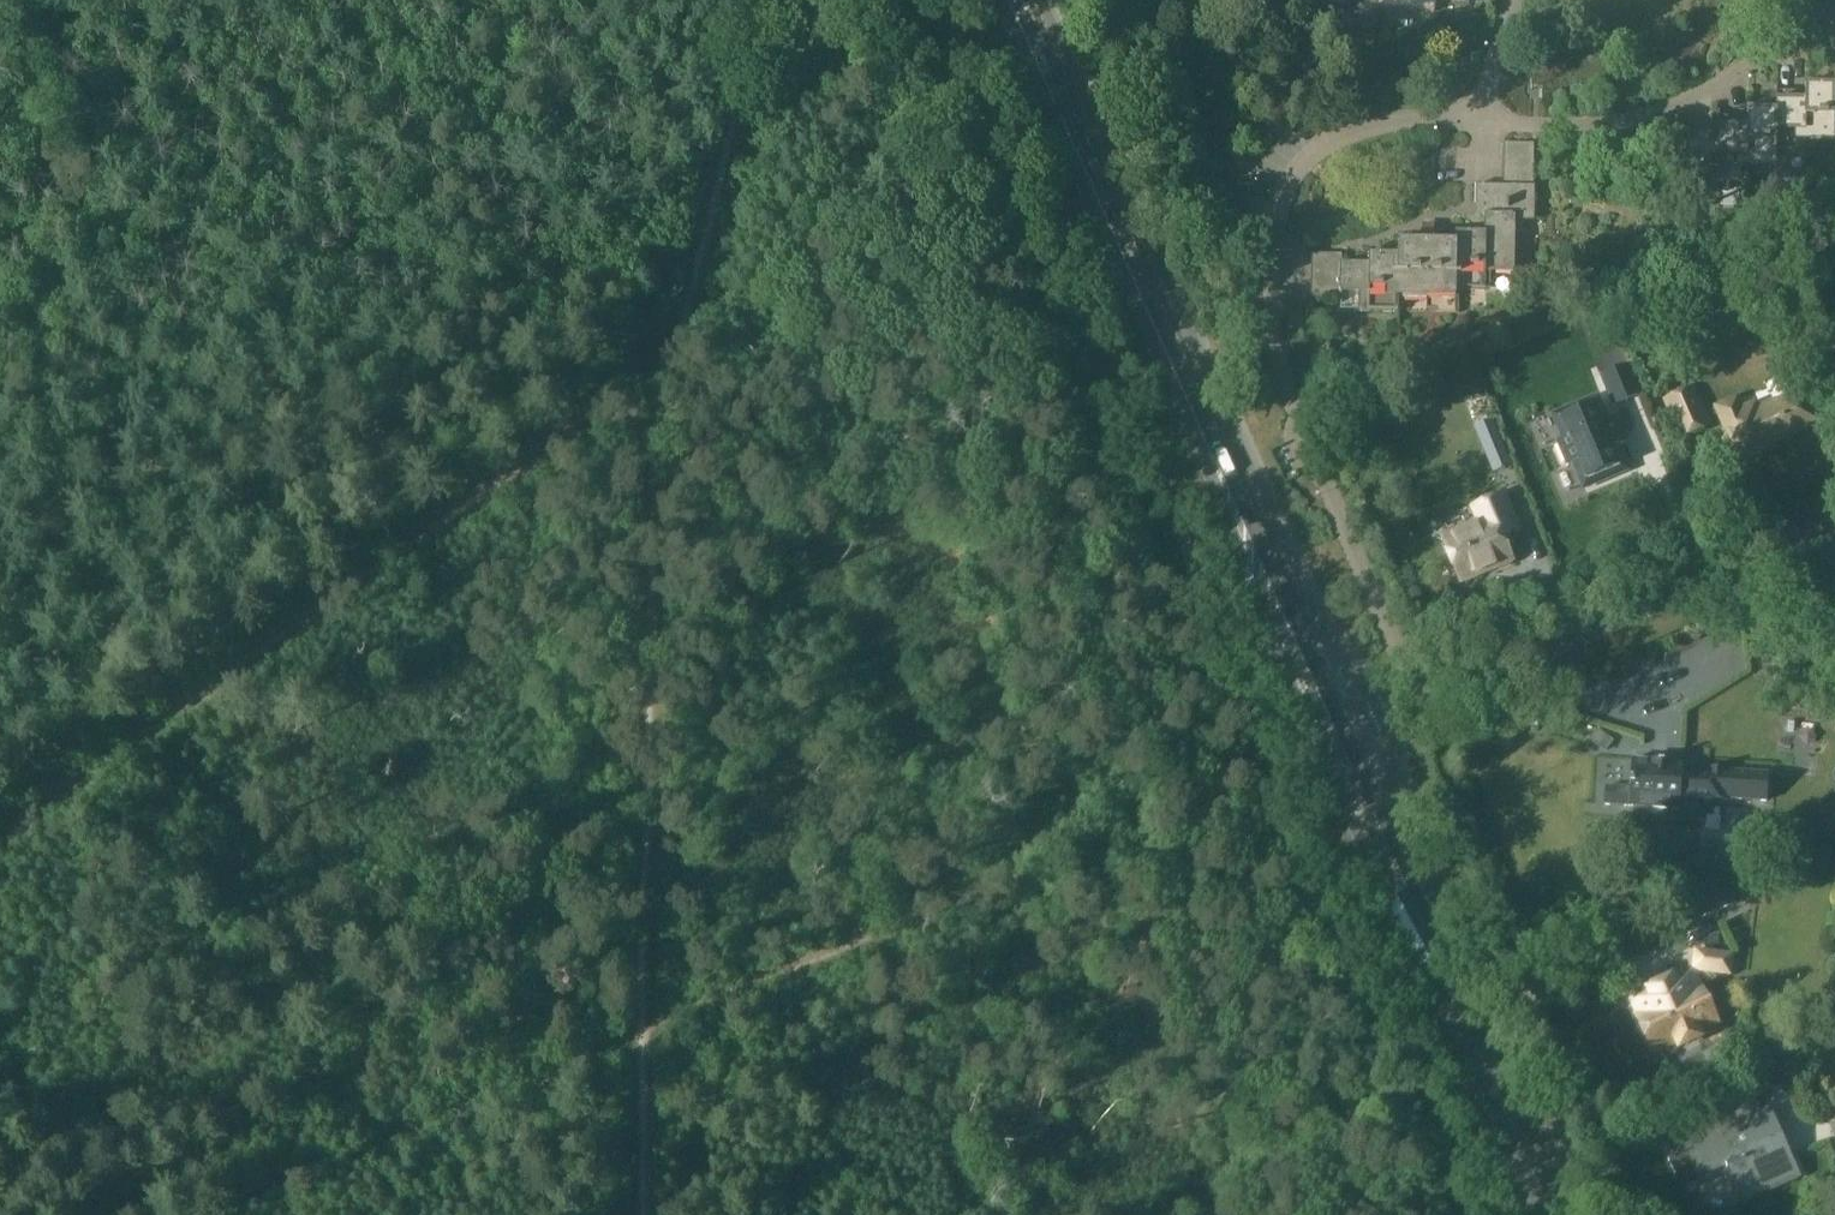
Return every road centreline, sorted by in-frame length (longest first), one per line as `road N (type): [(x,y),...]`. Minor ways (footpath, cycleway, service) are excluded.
road 1 (track): [(774,0),(683,291),(675,358),(645,1015),(650,1214)]
road 2 (track): [(1338,738),(645,1015),(238,1193),(218,1214)]
road 3 (primary): [(1338,738),(1007,0)]
road 4 (residential): [(1417,701),(1275,347),(1271,262),(1291,179),(1328,144),(1364,130),(1492,120)]
road 5 (track): [(130,291),(365,152),(688,0)]
road 6 (primary): [(1552,1214),(1338,738)]
road 7 (residential): [(1417,701),(1818,538)]
road 8 (residential): [(1834,24),(1757,73),(1620,114),(1492,120)]
road 9 (track): [(0,1013),(94,1214)]
road 10 (track): [(130,291),(0,380)]
road 11 (residential): [(1492,120),(1511,0)]

